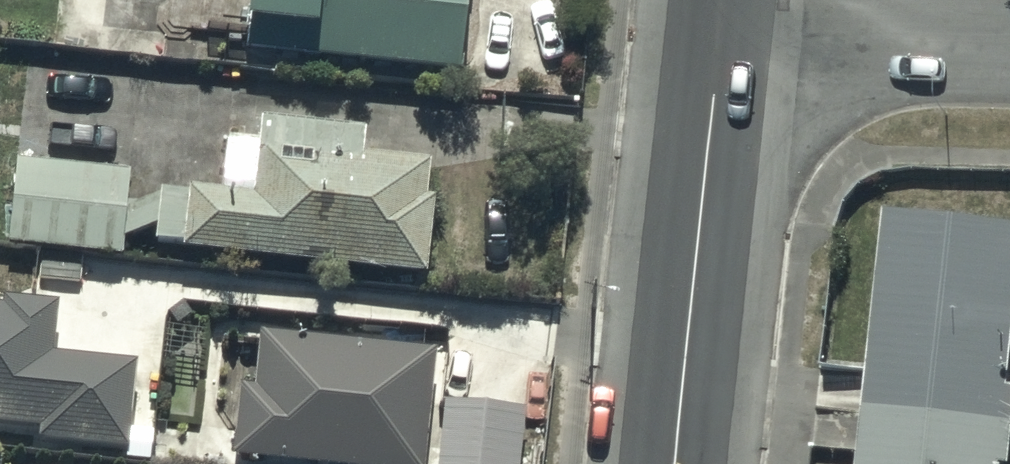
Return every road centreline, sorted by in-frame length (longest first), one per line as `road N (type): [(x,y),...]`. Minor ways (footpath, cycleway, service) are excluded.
road 1 (tertiary): [(674,463),(718,42)]
road 2 (residential): [(718,42),(1009,50)]

